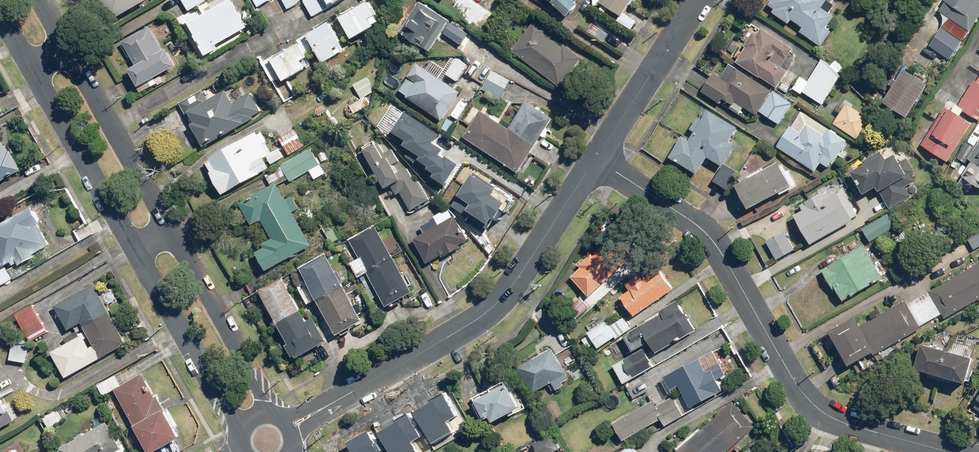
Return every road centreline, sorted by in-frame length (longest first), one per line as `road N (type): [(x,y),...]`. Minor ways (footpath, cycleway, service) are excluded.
road 1 (residential): [(595,158),(705,231),(811,404),(845,423),(950,451)]
road 2 (tertiary): [(293,426),(486,312),(595,158)]
road 3 (unclassified): [(245,434),(133,247)]
road 4 (unclassified): [(169,227),(273,415)]
road 5 (unclassified): [(68,45),(169,227)]
road 6 (unclassified): [(133,247),(30,67)]
road 7 (tertiary): [(595,158),(698,0)]

